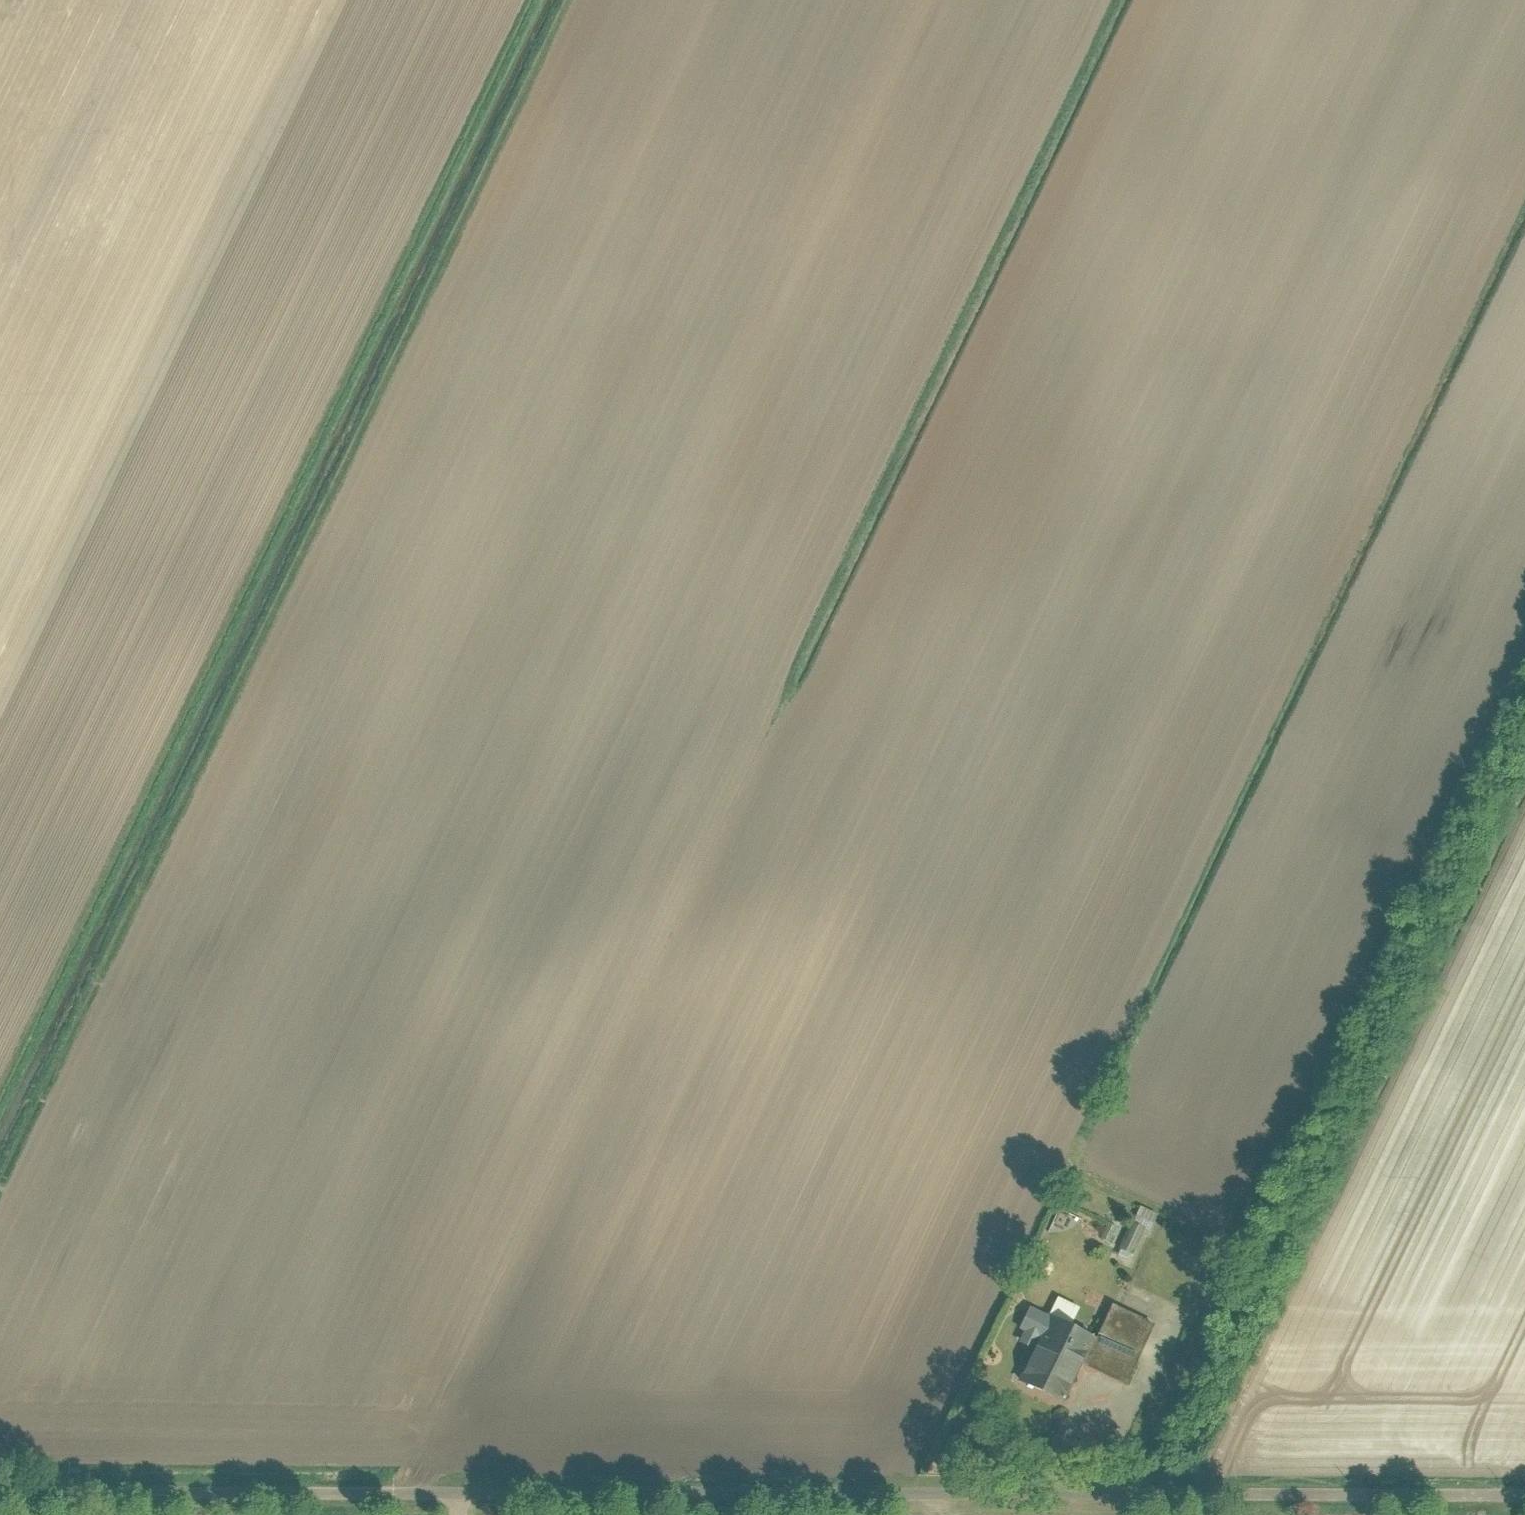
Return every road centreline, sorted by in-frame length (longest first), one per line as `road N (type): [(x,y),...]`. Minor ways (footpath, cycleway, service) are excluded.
road 1 (unclassified): [(0,1490),(1524,1494)]

